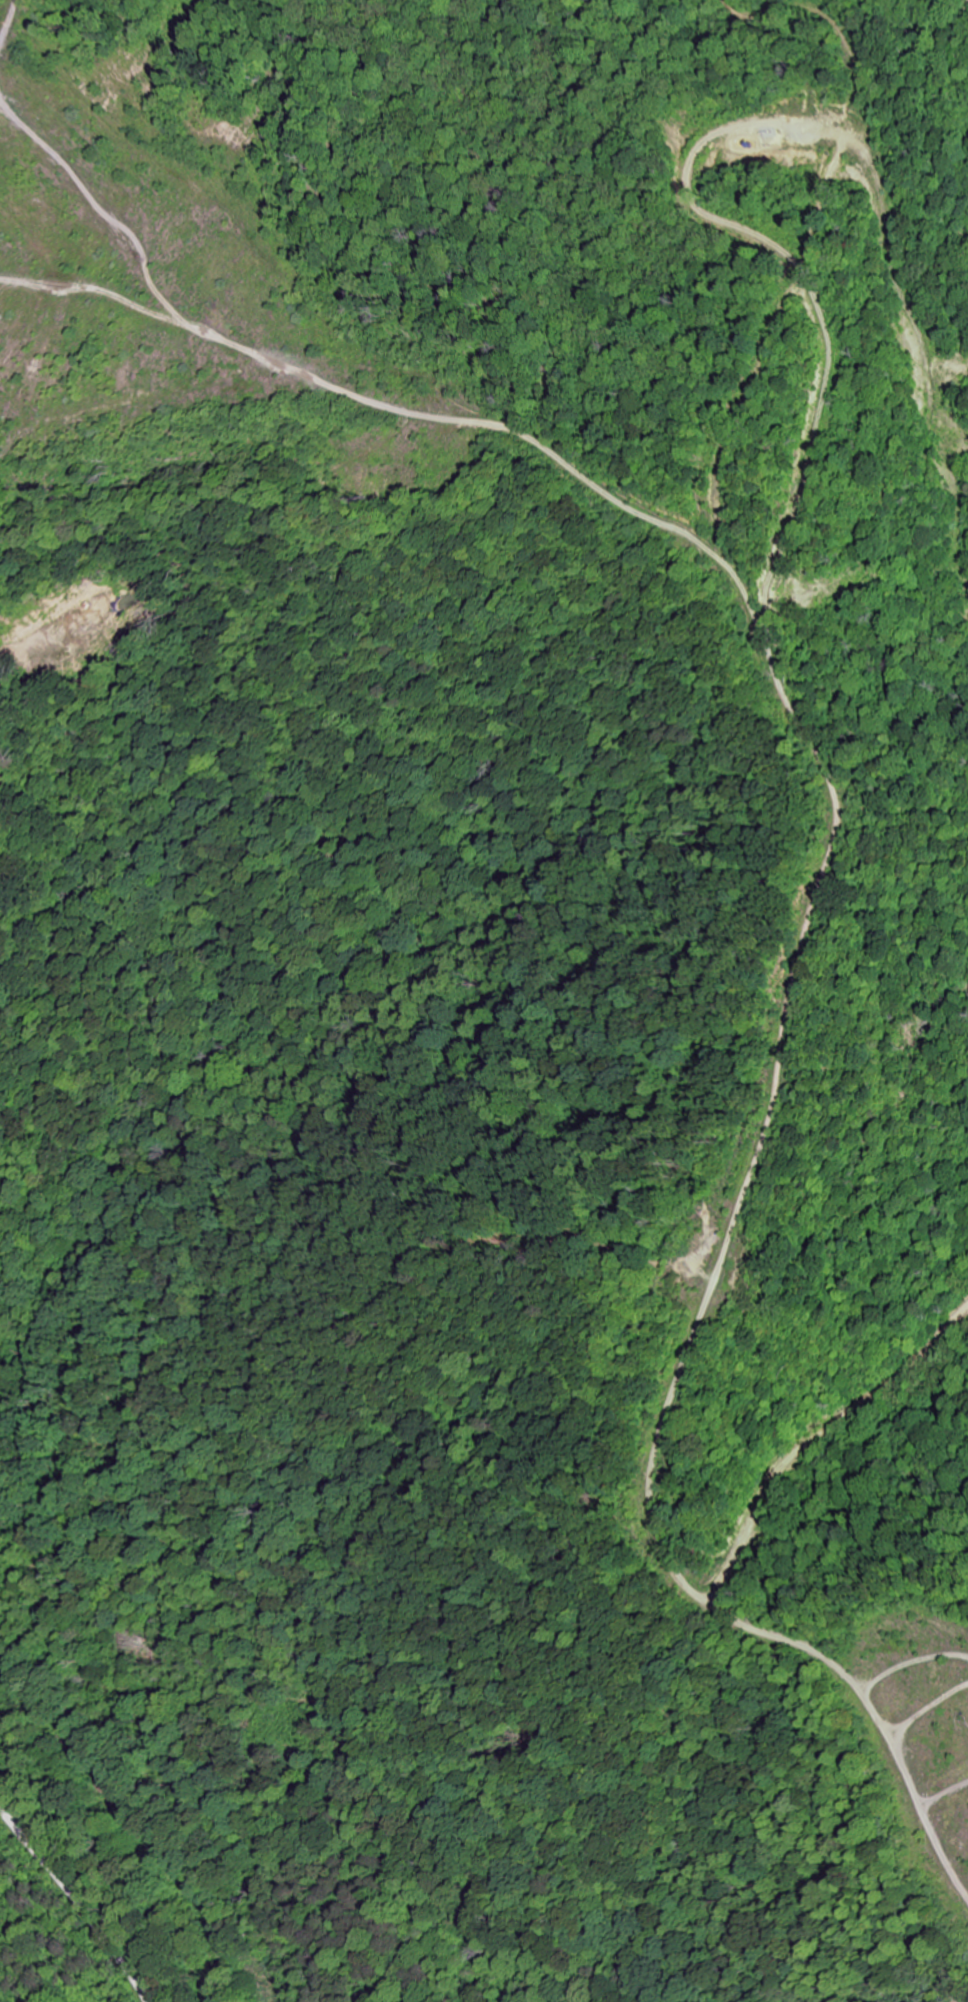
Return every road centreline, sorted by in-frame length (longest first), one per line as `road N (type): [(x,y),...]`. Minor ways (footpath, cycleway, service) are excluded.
road 1 (residential): [(157,2001),(0,1805)]

